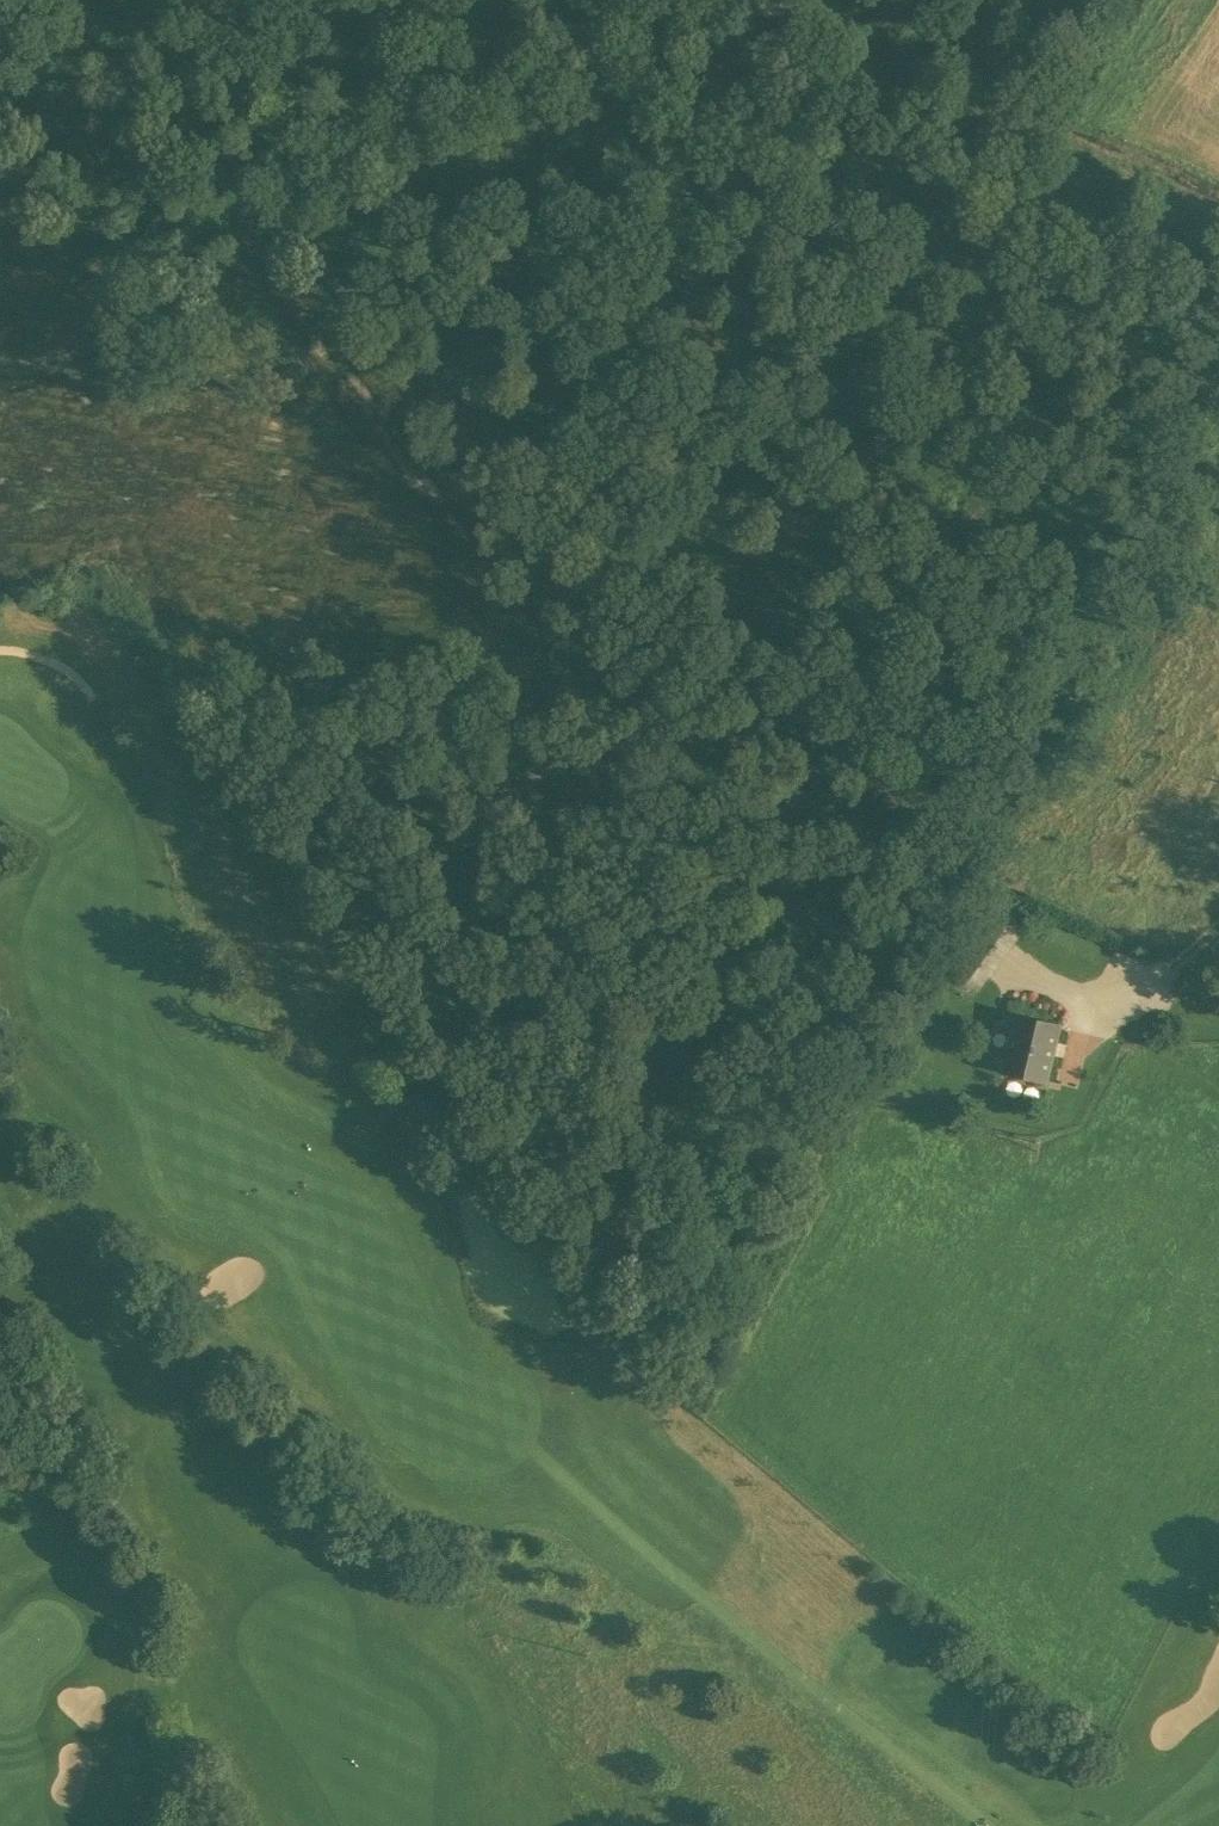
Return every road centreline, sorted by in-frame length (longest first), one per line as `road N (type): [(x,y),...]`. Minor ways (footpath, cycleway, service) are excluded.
road 1 (track): [(795,0),(1218,208)]

